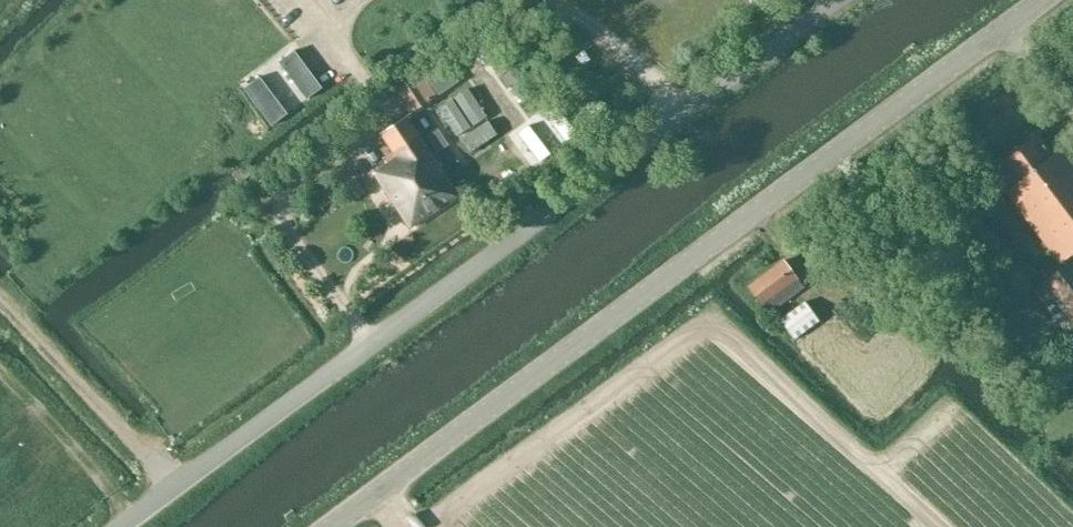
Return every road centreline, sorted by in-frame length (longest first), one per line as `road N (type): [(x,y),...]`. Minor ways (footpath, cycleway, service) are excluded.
road 1 (unclassified): [(121,526),(836,0)]
road 2 (tertiary): [(332,526),(1042,0)]
road 3 (track): [(0,305),(176,487)]

